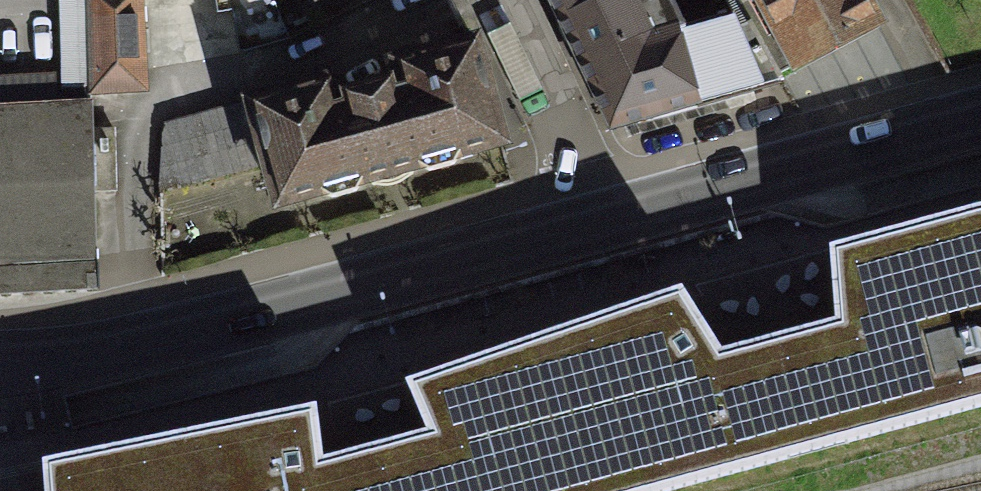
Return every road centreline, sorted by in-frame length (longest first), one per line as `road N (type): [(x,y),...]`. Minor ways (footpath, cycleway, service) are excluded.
road 1 (tertiary): [(598,225),(134,342),(0,361)]
road 2 (tertiary): [(980,118),(598,225)]
road 3 (residential): [(598,225),(494,0)]

